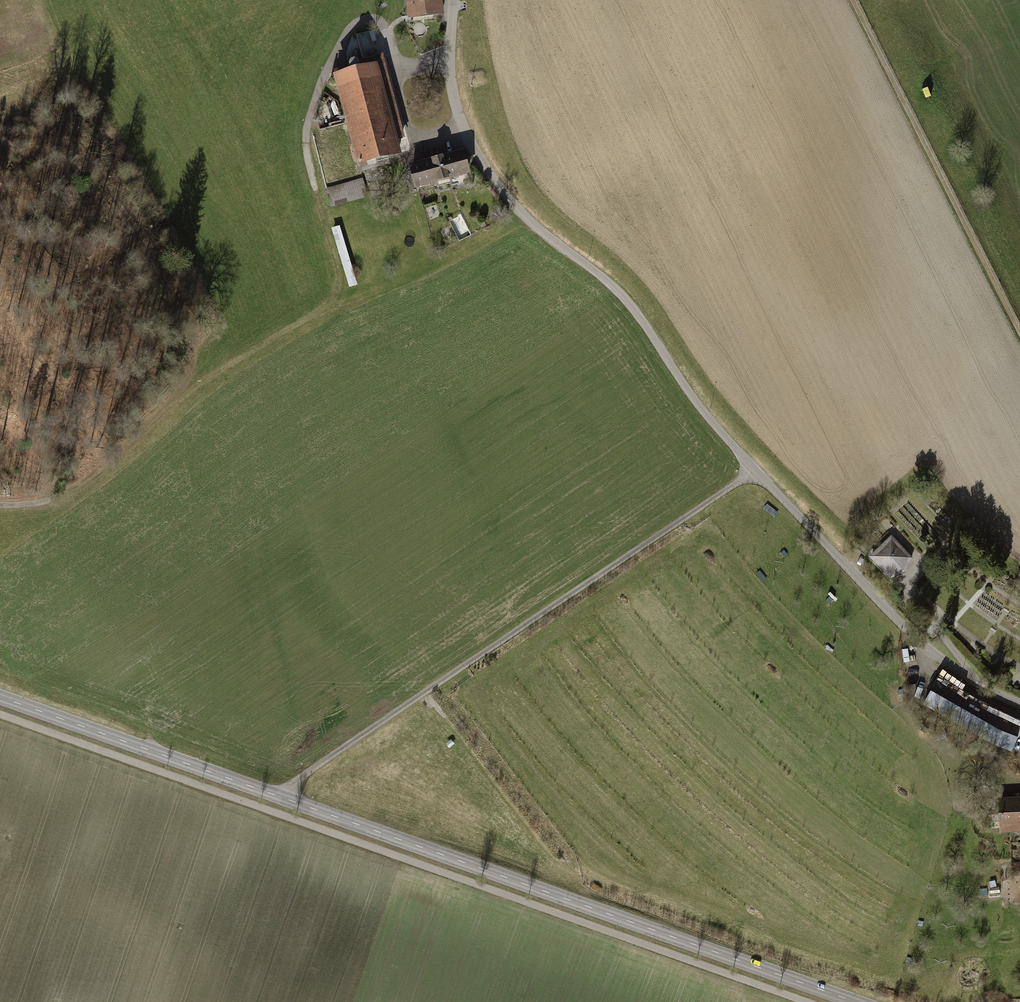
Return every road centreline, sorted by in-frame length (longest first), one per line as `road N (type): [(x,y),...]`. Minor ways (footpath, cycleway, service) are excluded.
road 1 (track): [(0,505),(77,490),(192,387),(334,299),(340,269),(306,142),(334,54)]
road 2 (tertiary): [(858,1001),(288,800)]
road 3 (unclassified): [(454,0),(454,84),(484,163),(536,223),(628,297),(756,470)]
road 4 (unclassified): [(288,800),(298,780),(756,470)]
road 5 (track): [(1019,333),(851,0)]
road 6 (tertiary): [(288,800),(0,699)]
road 7 (unclassified): [(756,470),(934,653)]

